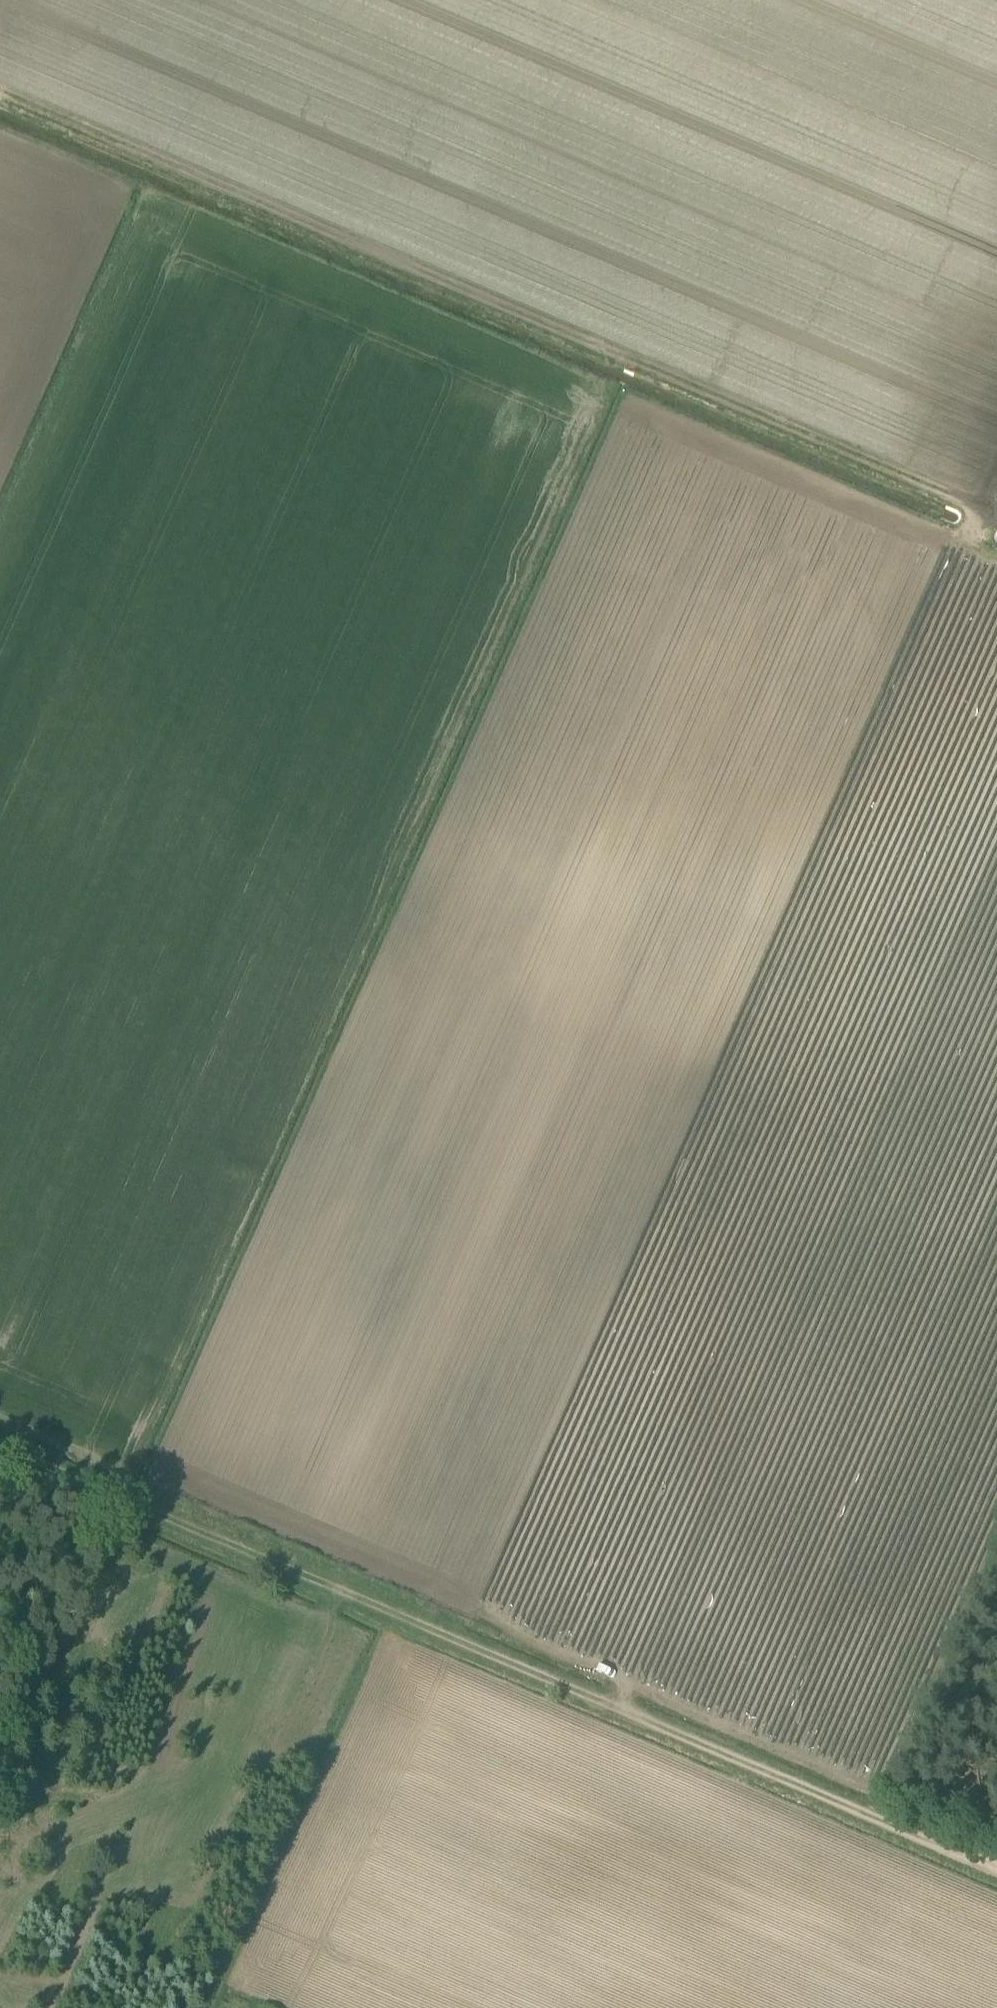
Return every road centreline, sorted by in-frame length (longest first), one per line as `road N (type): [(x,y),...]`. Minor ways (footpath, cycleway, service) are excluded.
road 1 (track): [(0,1446),(996,1868)]
road 2 (track): [(337,1592),(242,1662),(195,1805),(137,1835),(49,2007)]

